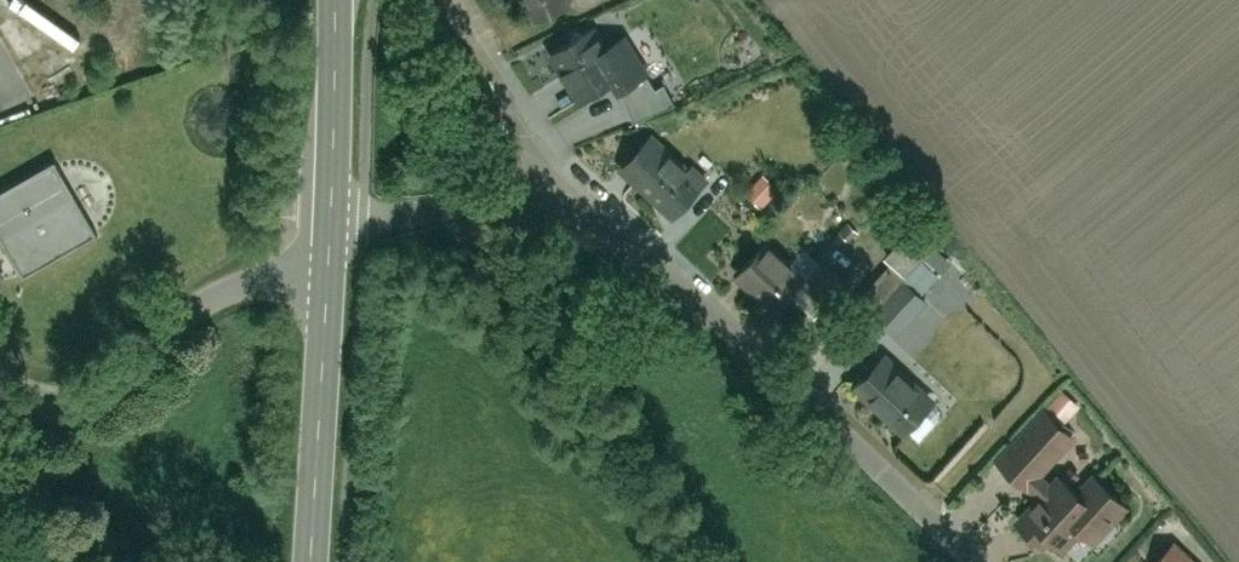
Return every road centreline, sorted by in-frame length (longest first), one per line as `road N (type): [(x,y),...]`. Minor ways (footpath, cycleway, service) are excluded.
road 1 (residential): [(583,191),(973,561)]
road 2 (residential): [(0,391),(21,400),(83,390),(269,264),(330,241)]
road 3 (primary): [(314,561),(330,241)]
road 4 (residential): [(330,241),(423,211),(583,191)]
road 5 (primary): [(330,241),(336,0)]
road 6 (residential): [(440,0),(583,191)]

